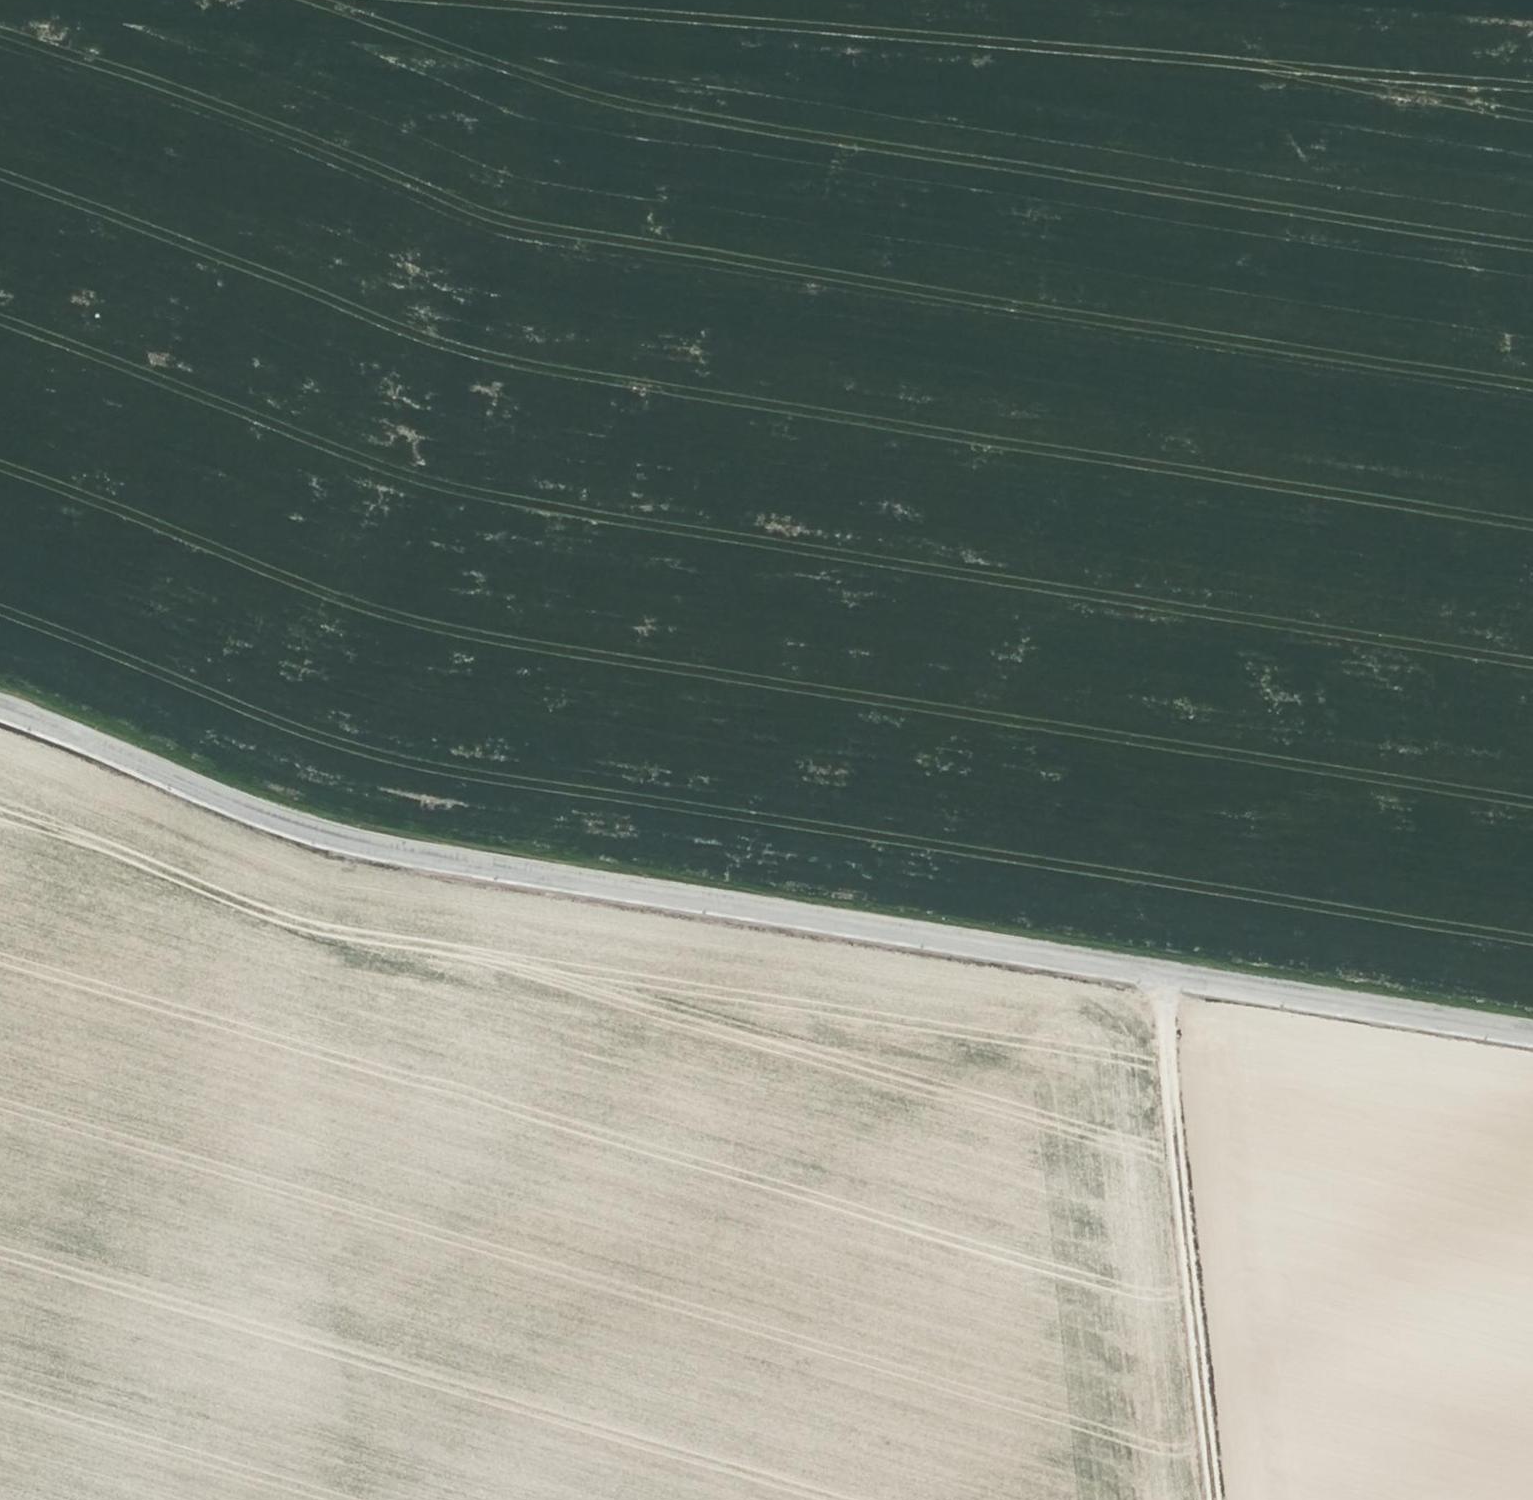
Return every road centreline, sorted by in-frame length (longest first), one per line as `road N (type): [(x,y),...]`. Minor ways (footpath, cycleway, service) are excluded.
road 1 (tertiary): [(1532,1032),(320,840),(0,723)]
road 2 (track): [(1215,1499),(1160,973)]

